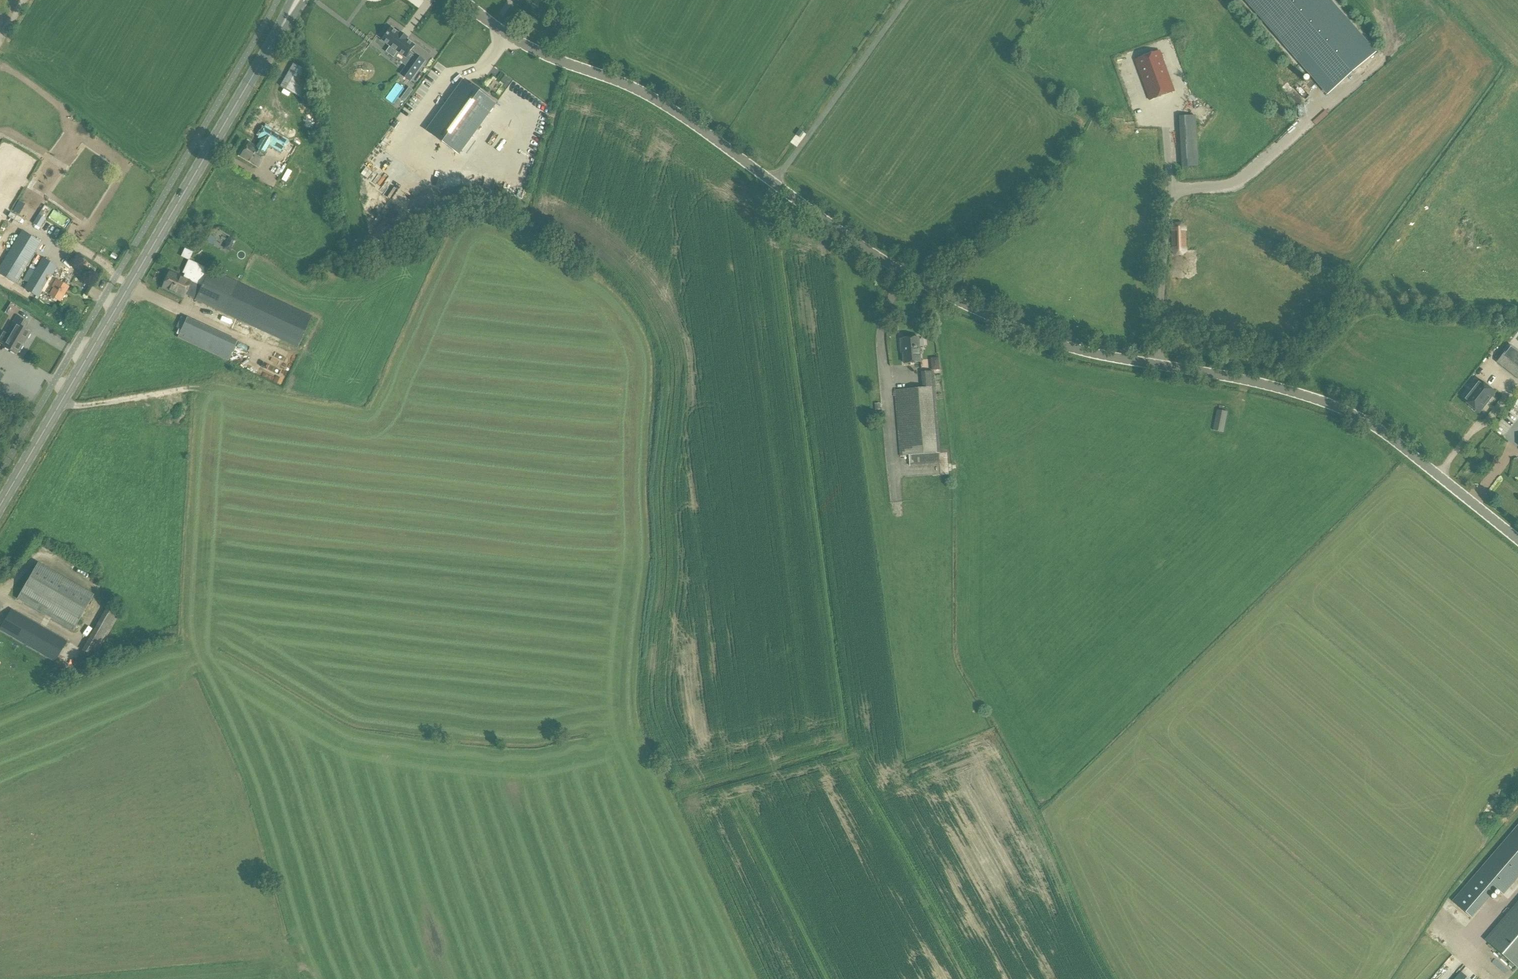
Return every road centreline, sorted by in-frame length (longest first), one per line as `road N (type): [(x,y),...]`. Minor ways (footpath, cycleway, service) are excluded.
road 1 (tertiary): [(1517,540),(1390,438),(1338,407),(1257,382),(1065,346),(916,280),(680,114),(549,56),(461,0)]
road 2 (primary): [(0,508),(299,0)]

